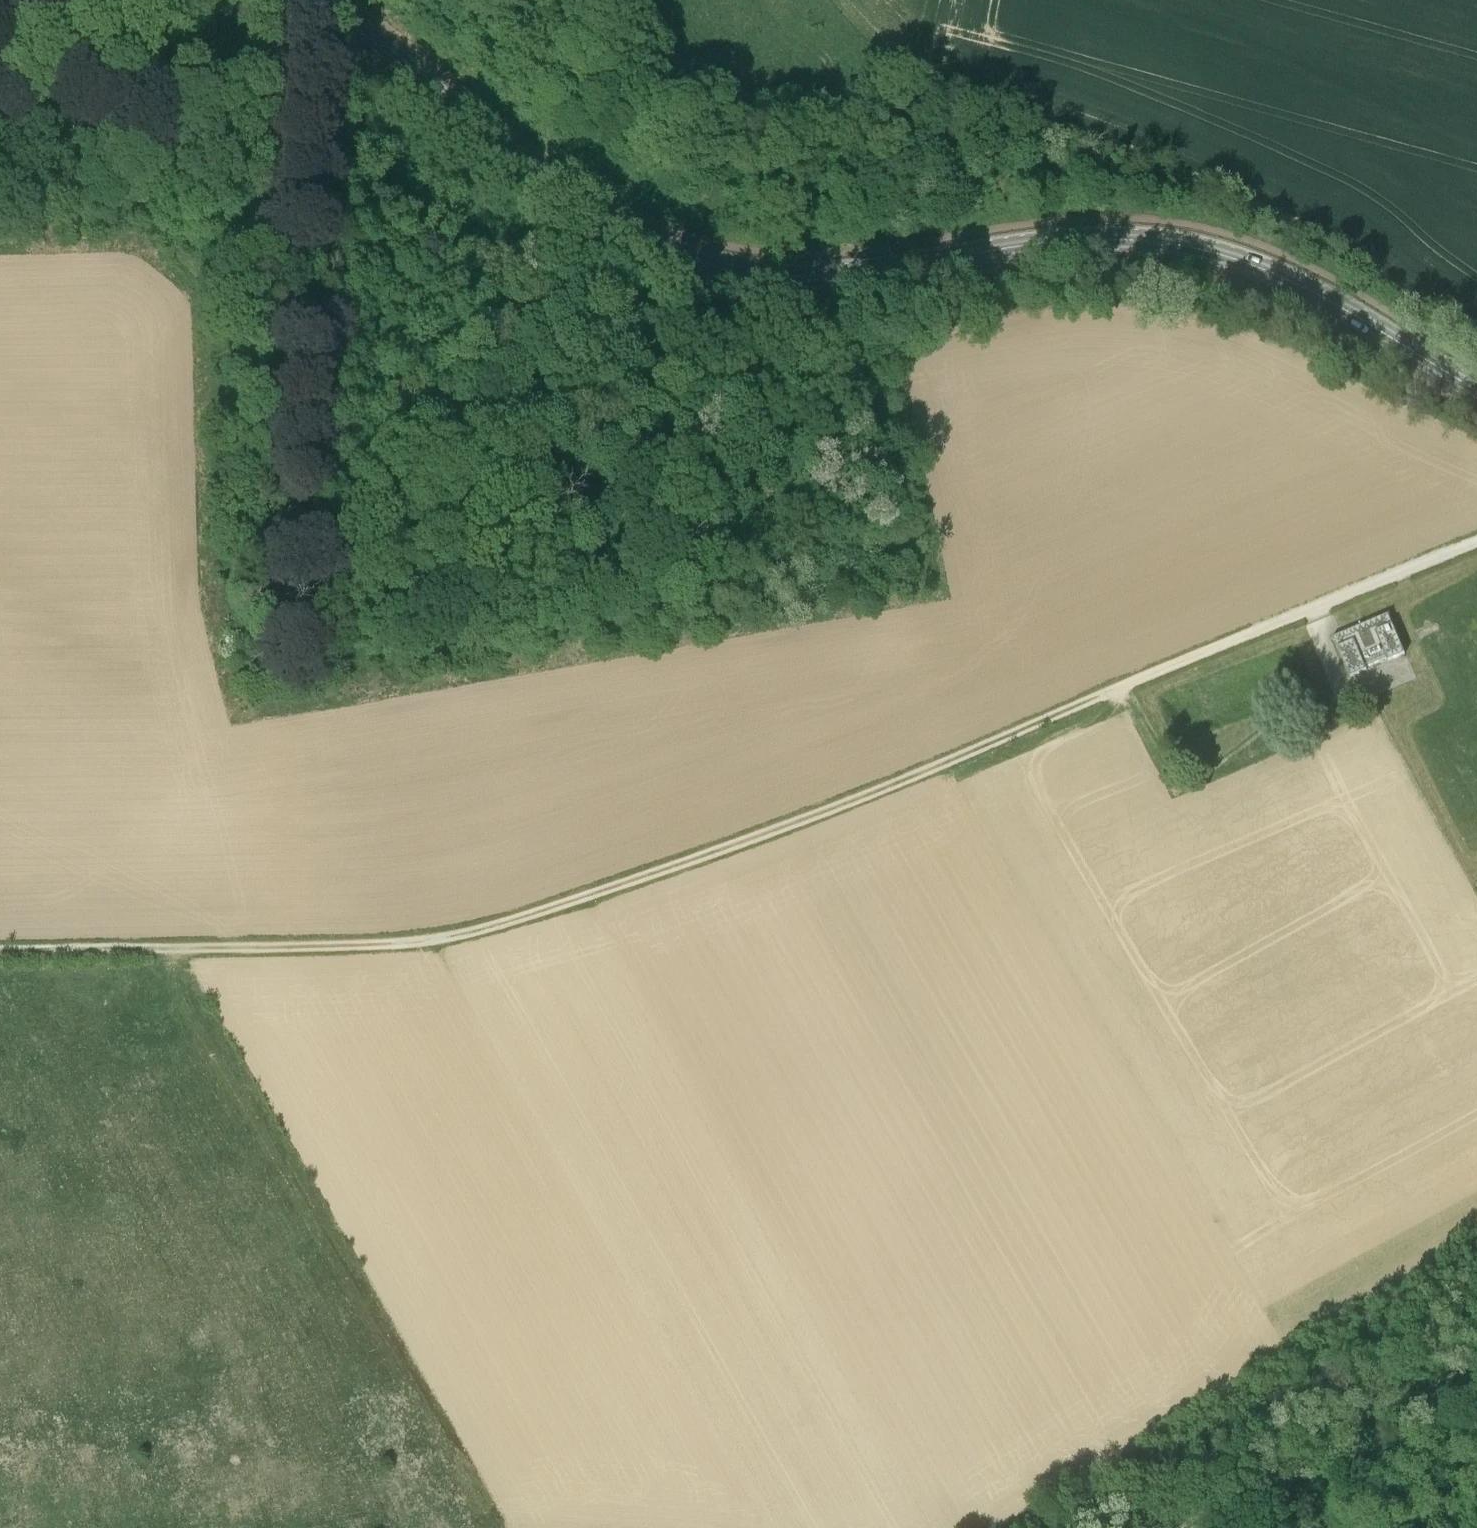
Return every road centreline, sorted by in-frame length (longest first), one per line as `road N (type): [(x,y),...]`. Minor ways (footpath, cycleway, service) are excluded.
road 1 (track): [(1476,540),(839,805),(476,930),(382,944),(0,952)]
road 2 (secondary): [(1476,389),(1283,276),(1169,242),(1089,238),(818,275),(743,271),(672,254),(582,208),(323,0)]

